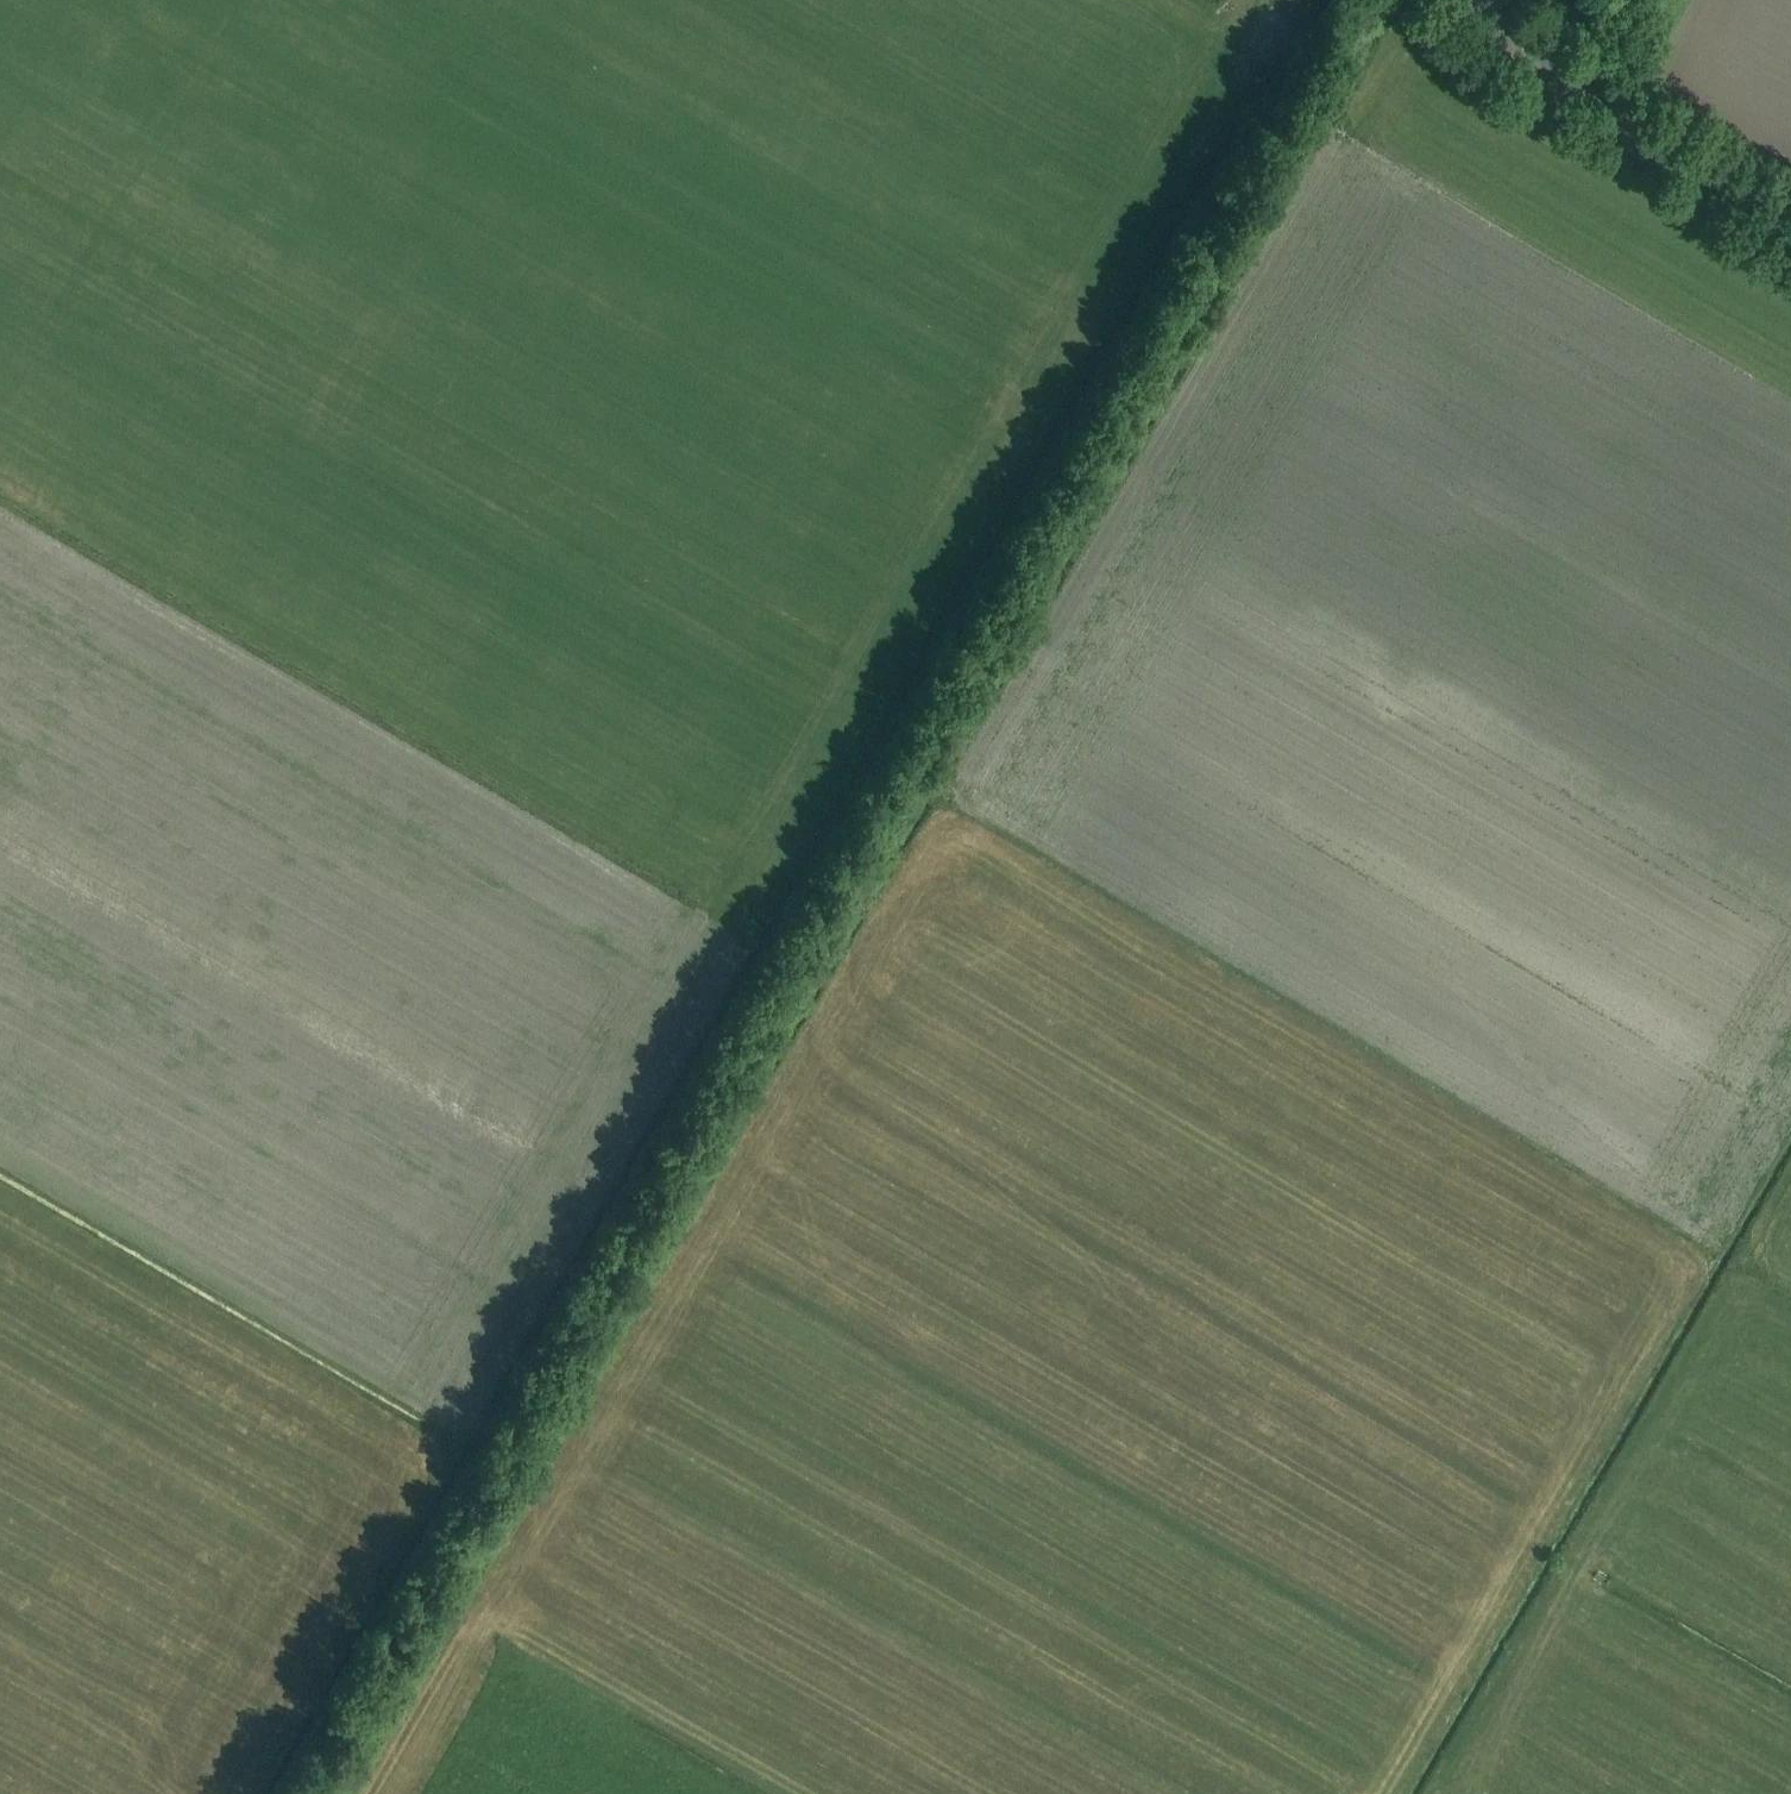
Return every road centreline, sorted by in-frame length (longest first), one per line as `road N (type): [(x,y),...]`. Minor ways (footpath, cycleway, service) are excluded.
road 1 (tertiary): [(1790,225),(1540,69),(1477,0)]

